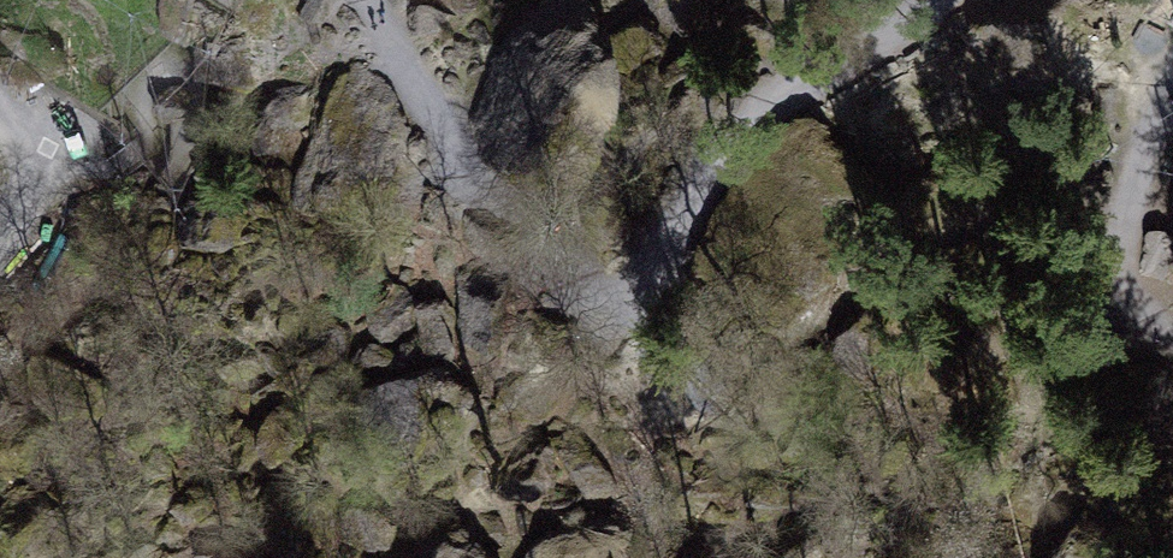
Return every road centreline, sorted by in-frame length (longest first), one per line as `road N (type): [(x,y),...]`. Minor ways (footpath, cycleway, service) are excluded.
road 1 (track): [(914,0),(755,115),(640,298),(583,283),(435,148),(360,0)]
road 2 (track): [(1172,335),(1124,282),(1143,168),(1172,110)]
road 3 (track): [(0,247),(32,180),(23,135),(0,113)]

